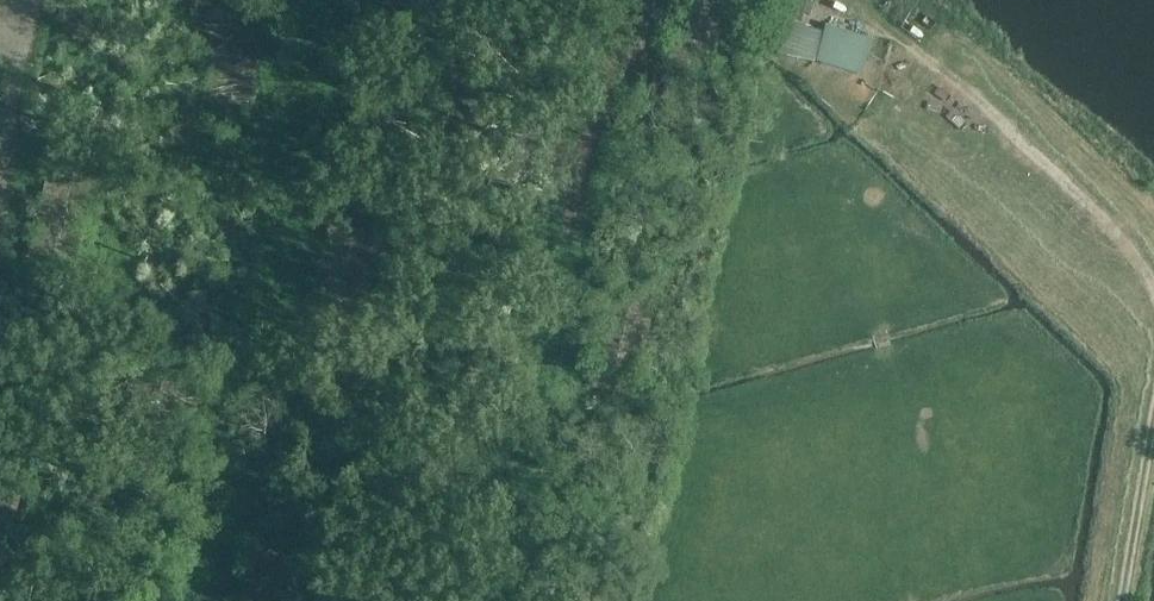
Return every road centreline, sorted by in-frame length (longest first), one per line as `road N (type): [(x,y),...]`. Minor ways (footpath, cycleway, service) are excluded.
road 1 (track): [(1153,287),(1078,193),(872,13)]
road 2 (track): [(1122,600),(1153,415)]

